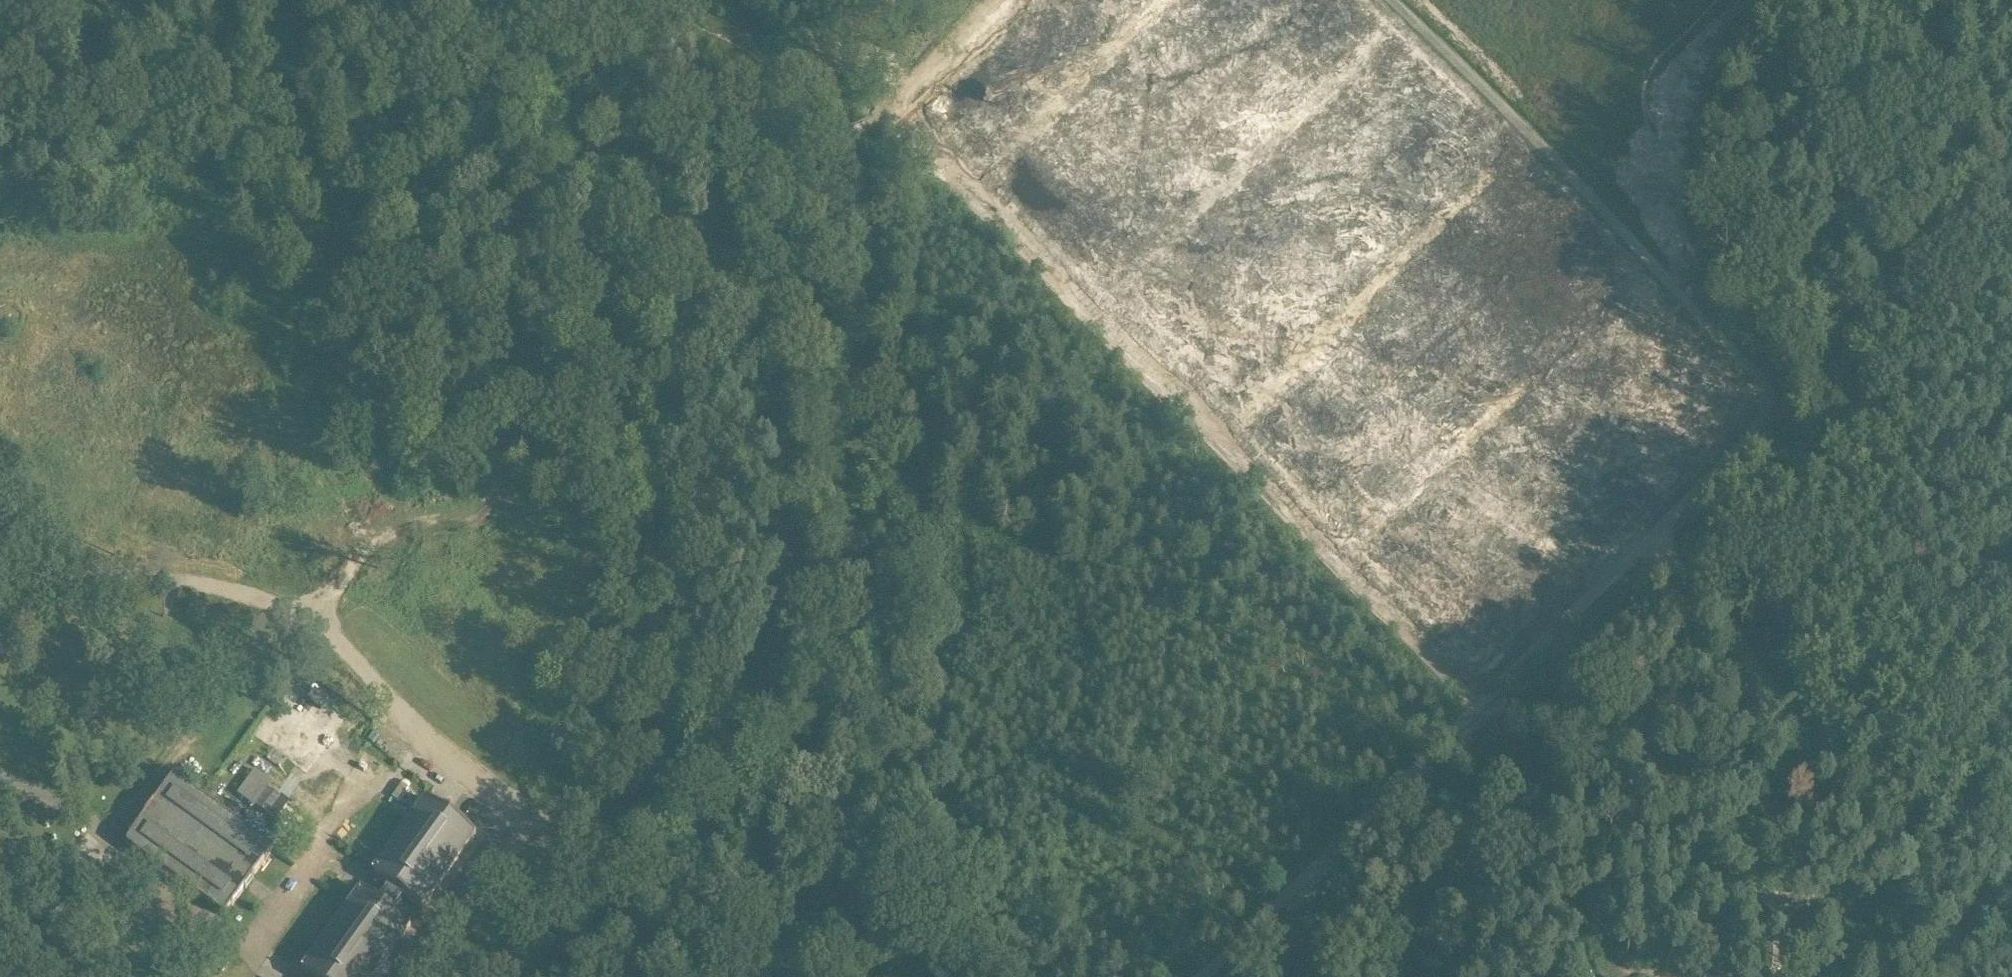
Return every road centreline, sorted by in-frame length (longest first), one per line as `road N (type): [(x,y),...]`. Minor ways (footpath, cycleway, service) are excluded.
road 1 (track): [(0,549),(58,569),(168,577),(276,602),(324,630),(482,790),(503,827),(392,976)]

